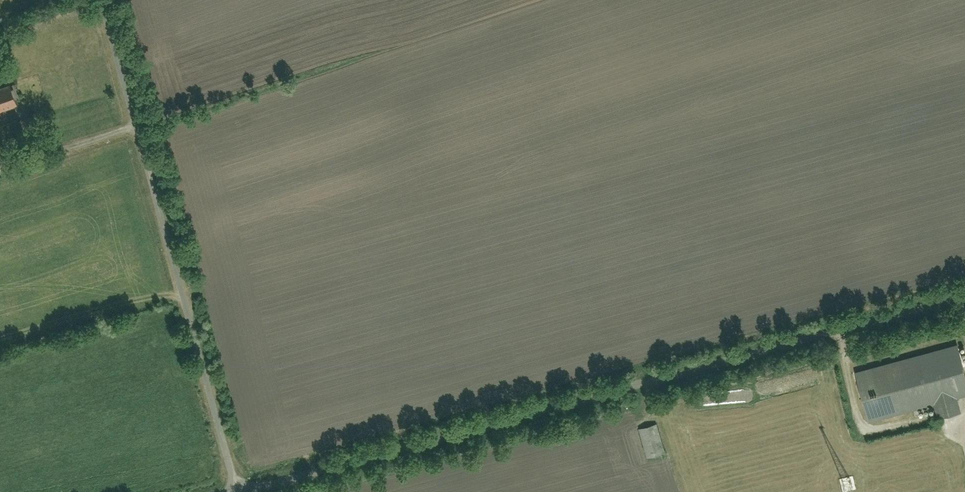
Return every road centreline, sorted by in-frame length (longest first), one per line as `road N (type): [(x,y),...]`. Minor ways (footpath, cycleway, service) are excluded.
road 1 (residential): [(237,491),(964,296)]
road 2 (residential): [(235,491),(102,0)]
road 3 (track): [(959,422),(922,420),(871,433),(859,425),(844,328)]

